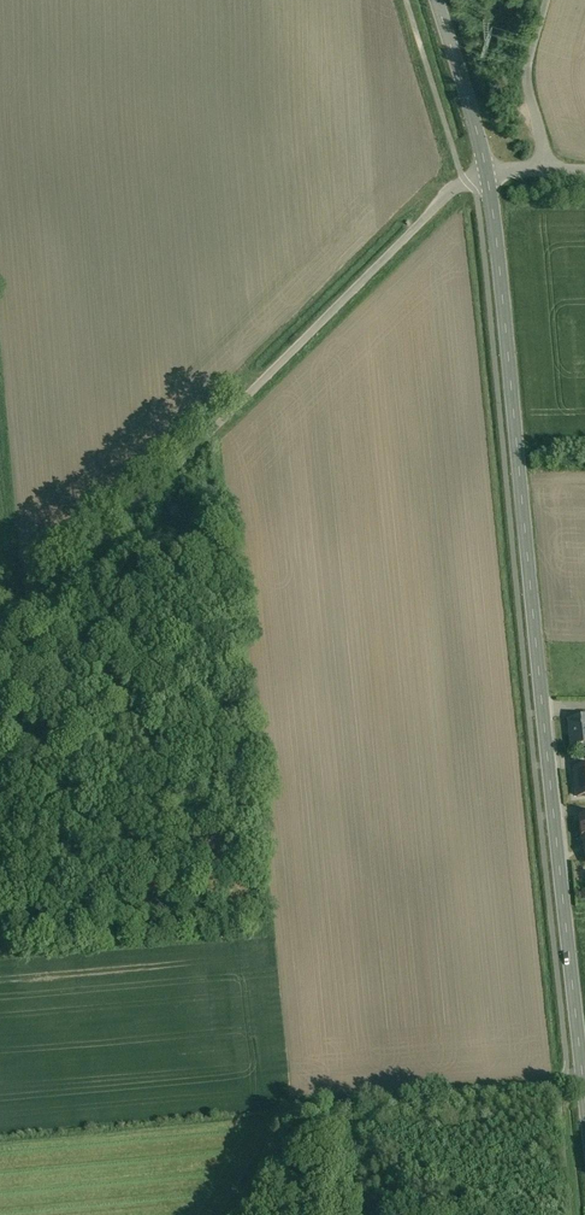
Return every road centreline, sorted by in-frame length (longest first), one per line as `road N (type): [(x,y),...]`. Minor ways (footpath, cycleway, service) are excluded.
road 1 (tertiary): [(487,170),(584,1100)]
road 2 (unclassified): [(487,170),(0,630)]
road 3 (tertiary): [(434,0),(487,170)]
road 4 (track): [(546,170),(527,72),(546,0)]

